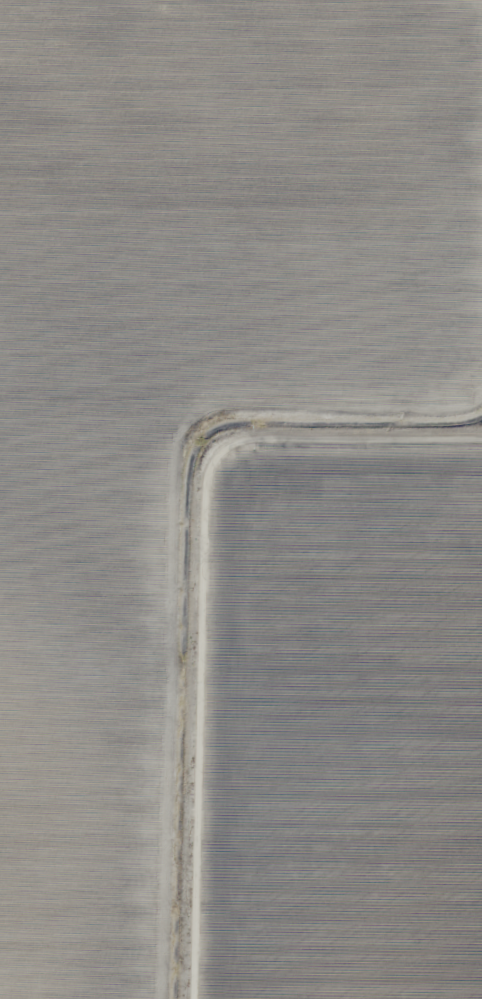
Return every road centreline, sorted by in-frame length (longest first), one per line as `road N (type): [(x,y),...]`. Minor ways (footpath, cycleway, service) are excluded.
road 1 (track): [(167,998),(174,468),(193,449),(481,445)]

